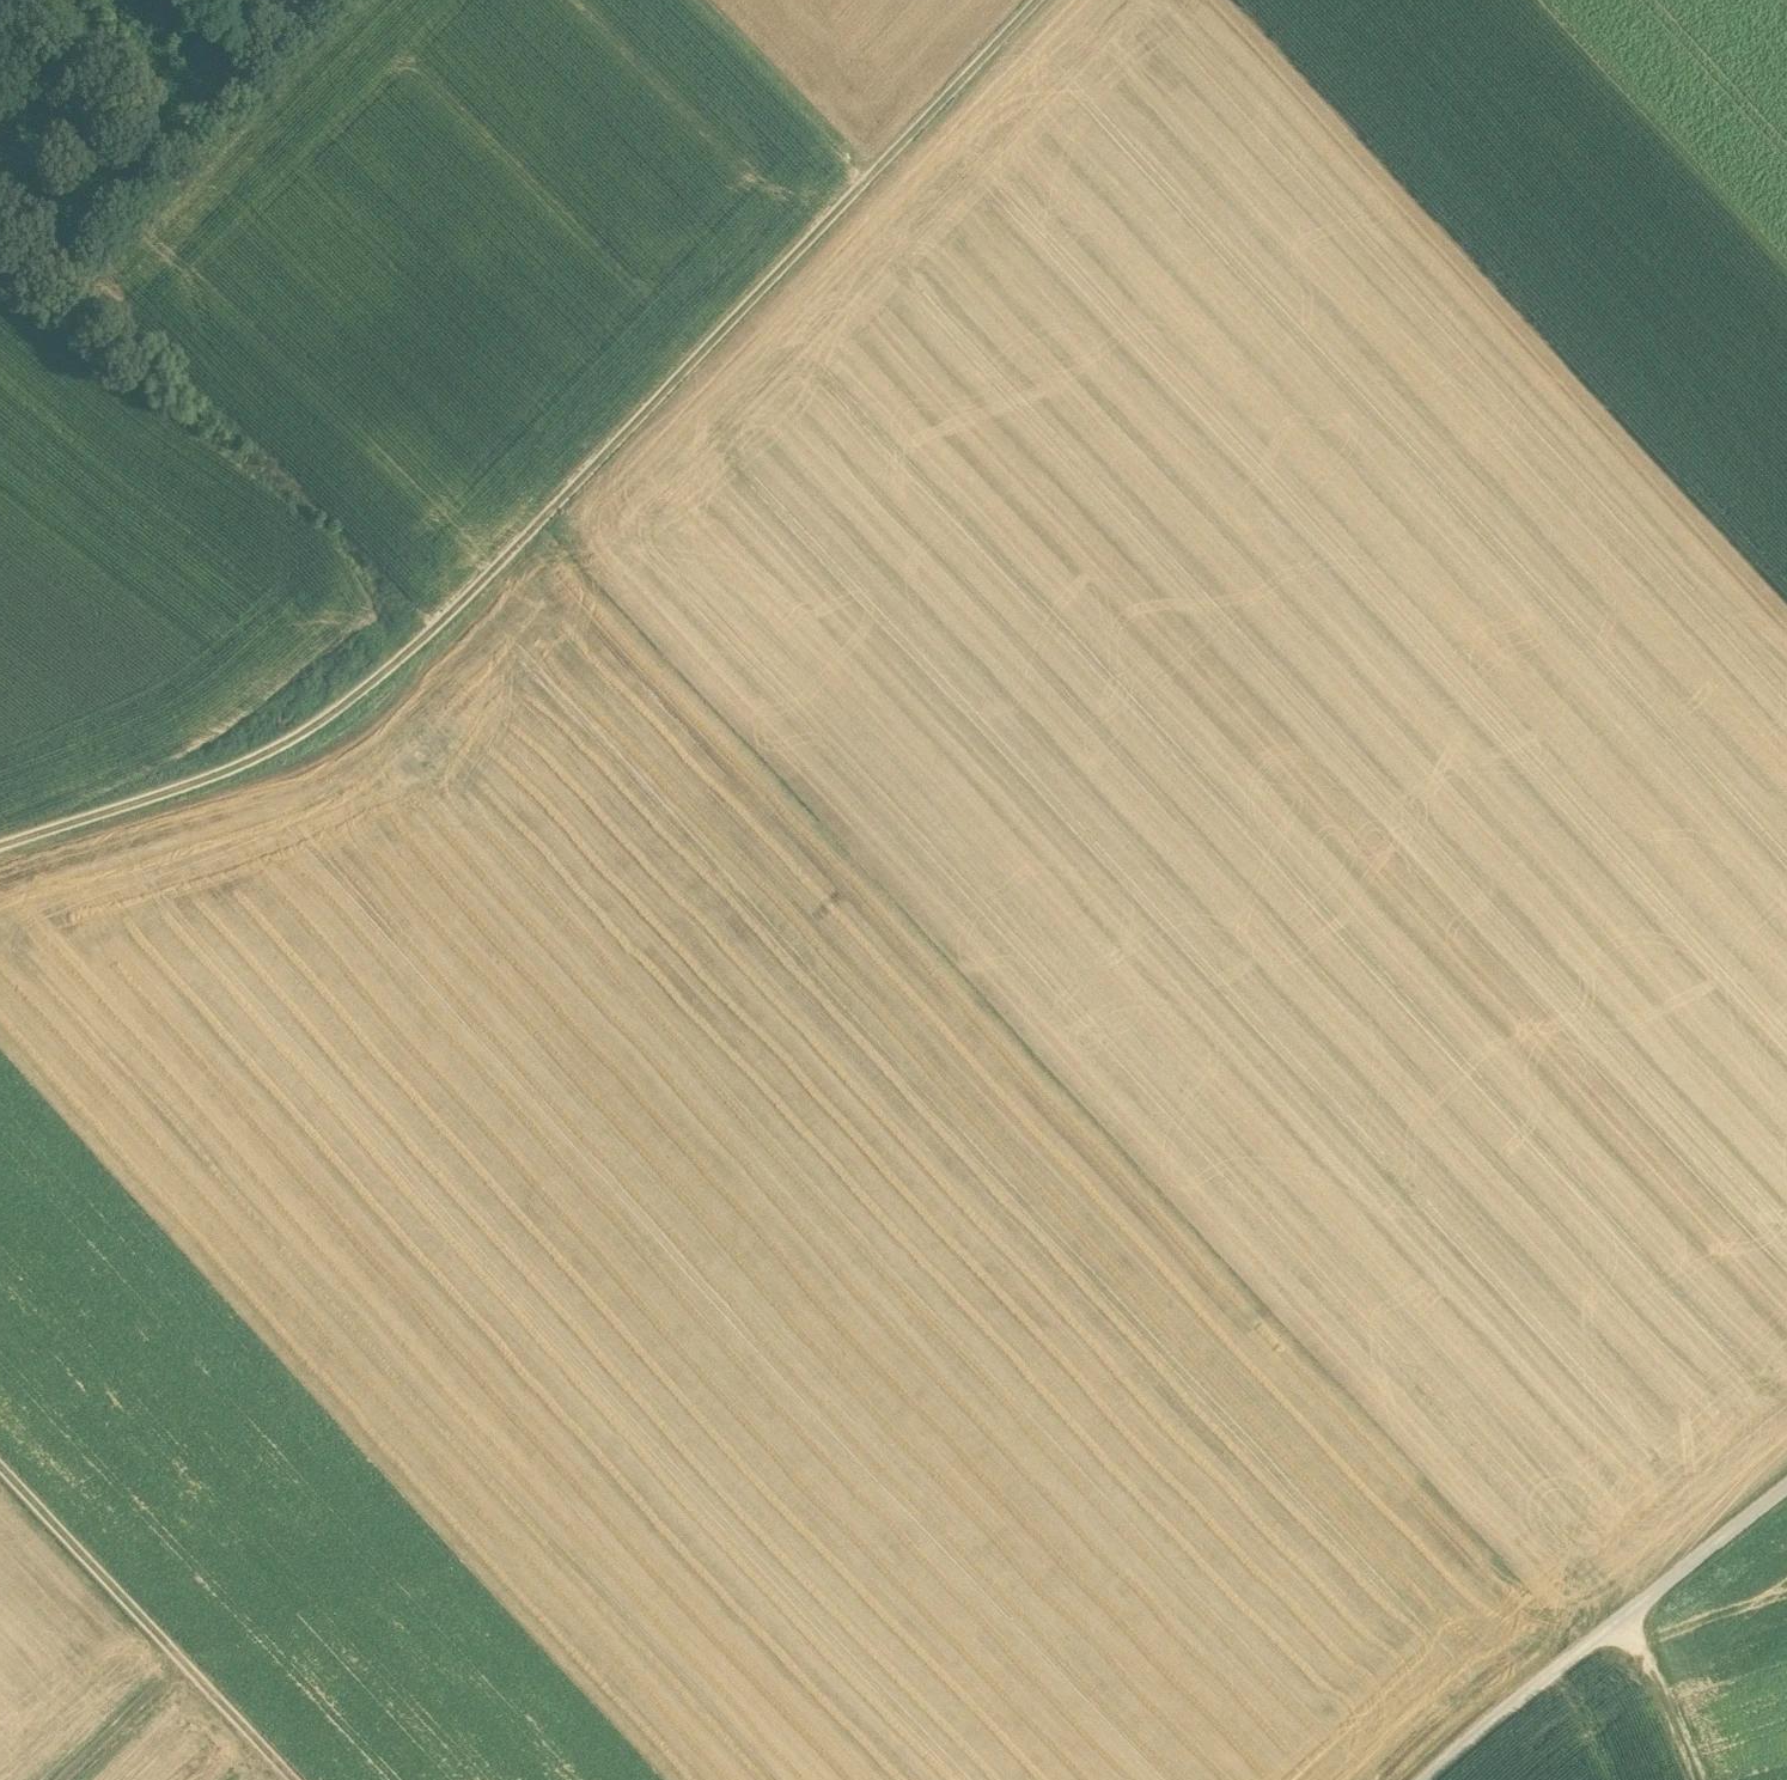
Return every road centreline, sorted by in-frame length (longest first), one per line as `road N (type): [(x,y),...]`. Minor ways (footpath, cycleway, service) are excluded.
road 1 (track): [(0,866),(286,771),(408,688),(541,562),(1066,0)]
road 2 (track): [(0,1461),(293,1779)]
road 3 (track): [(1786,1520),(1462,1779)]
road 4 (track): [(101,277),(386,0)]
road 5 (track): [(706,0),(880,196)]
road 6 (track): [(69,1779),(187,1668)]
road 7 (track): [(1645,1634),(1707,1779)]

